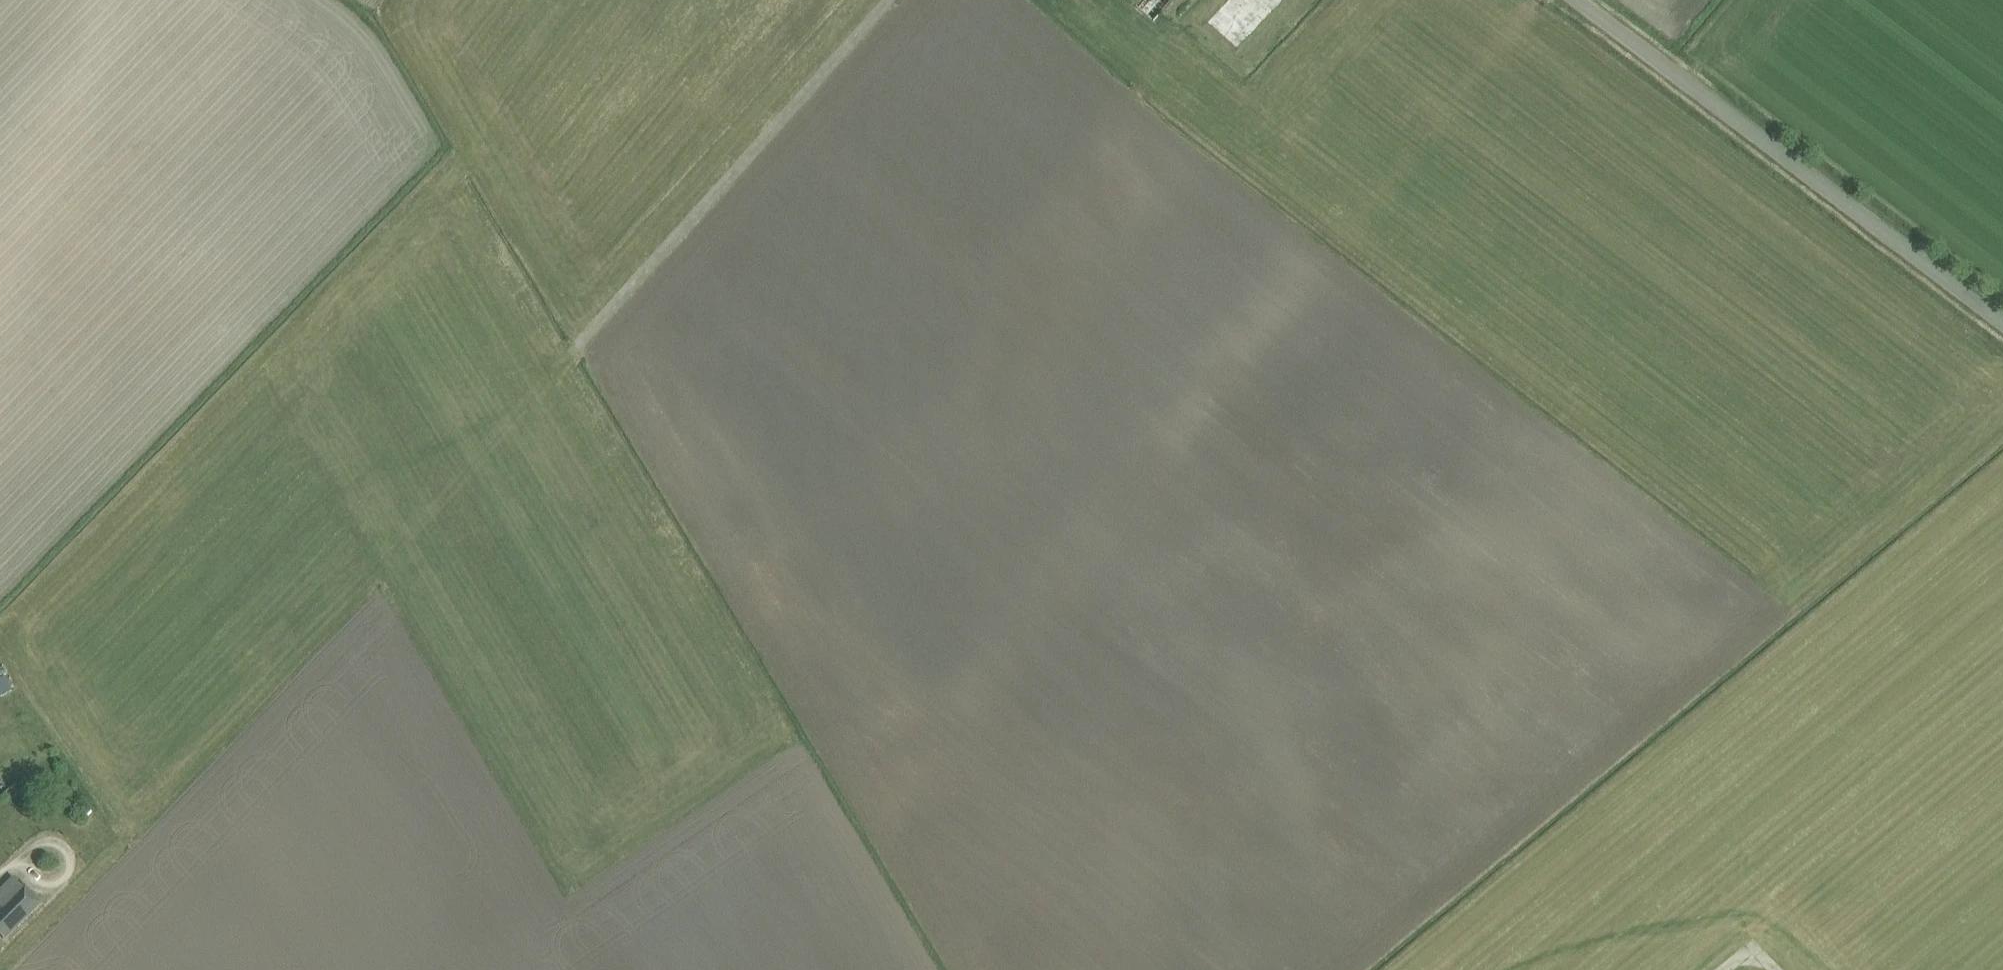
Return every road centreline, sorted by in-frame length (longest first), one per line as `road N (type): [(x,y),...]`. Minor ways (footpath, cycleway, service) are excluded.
road 1 (unclassified): [(2002,325),(1575,0)]
road 2 (track): [(592,339),(895,0)]

